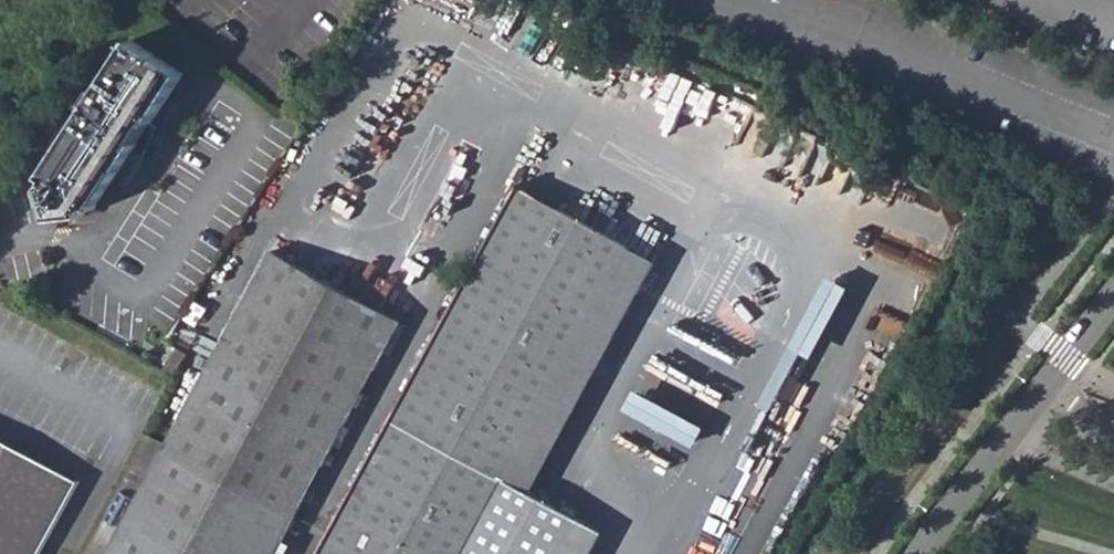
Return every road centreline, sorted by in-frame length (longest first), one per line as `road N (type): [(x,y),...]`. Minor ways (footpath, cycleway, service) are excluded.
road 1 (residential): [(1113,293),(925,553)]

